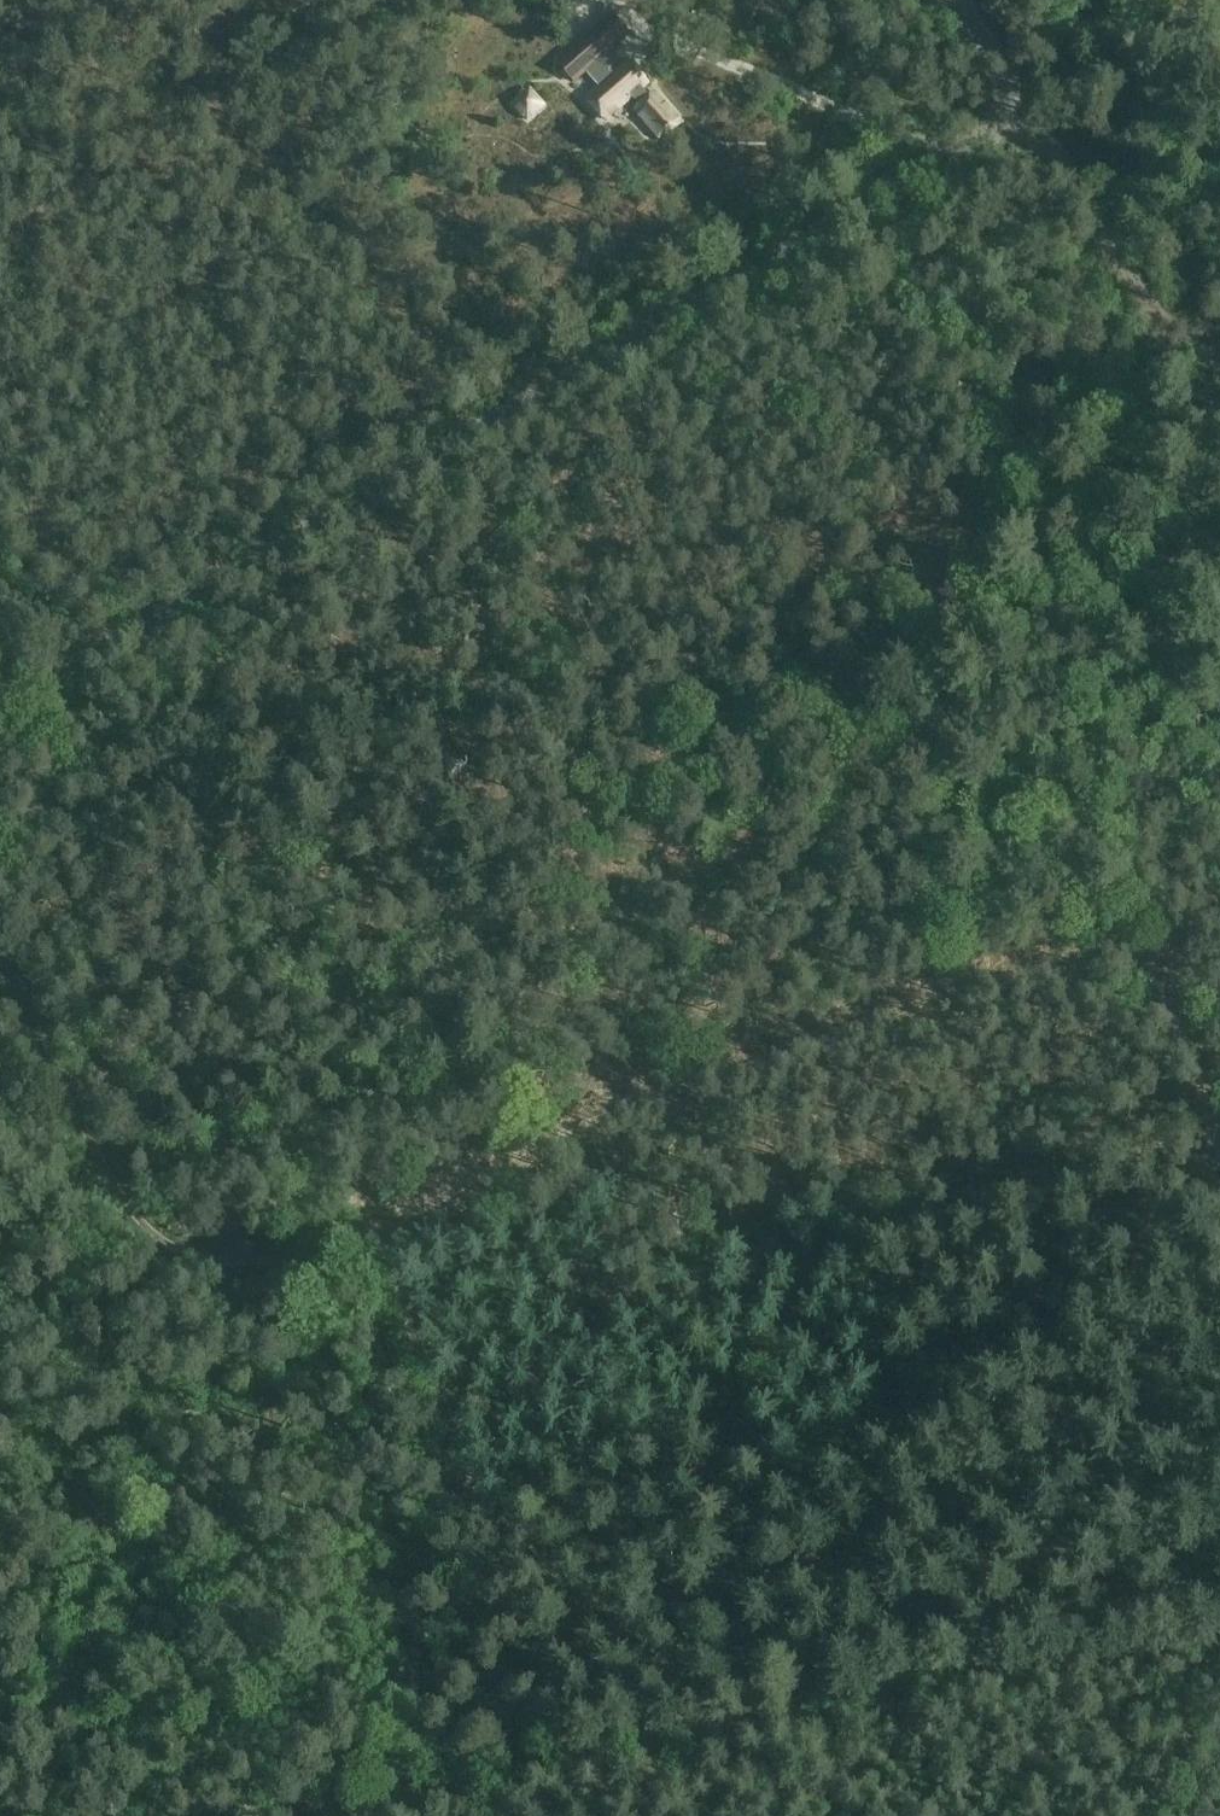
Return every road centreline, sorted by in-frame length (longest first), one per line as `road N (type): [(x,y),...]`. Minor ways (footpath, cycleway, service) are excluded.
road 1 (track): [(1219,1149),(1164,978),(1137,959),(1085,955),(1020,964),(706,1080),(328,1241),(269,1259),(209,1260),(156,1242),(130,1219),(0,982)]
road 2 (unclassified): [(0,710),(1028,111),(961,0)]
road 3 (track): [(1208,0),(1028,111),(1219,414)]
road 4 (track): [(662,42),(945,159)]

